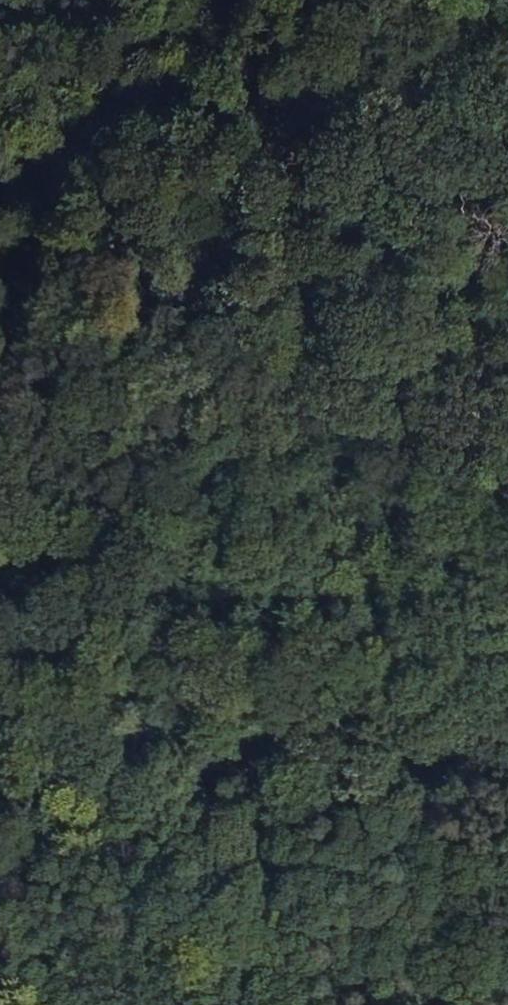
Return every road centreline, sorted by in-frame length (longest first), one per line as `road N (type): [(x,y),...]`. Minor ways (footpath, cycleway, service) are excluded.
road 1 (track): [(0,997),(216,985),(335,1004)]

